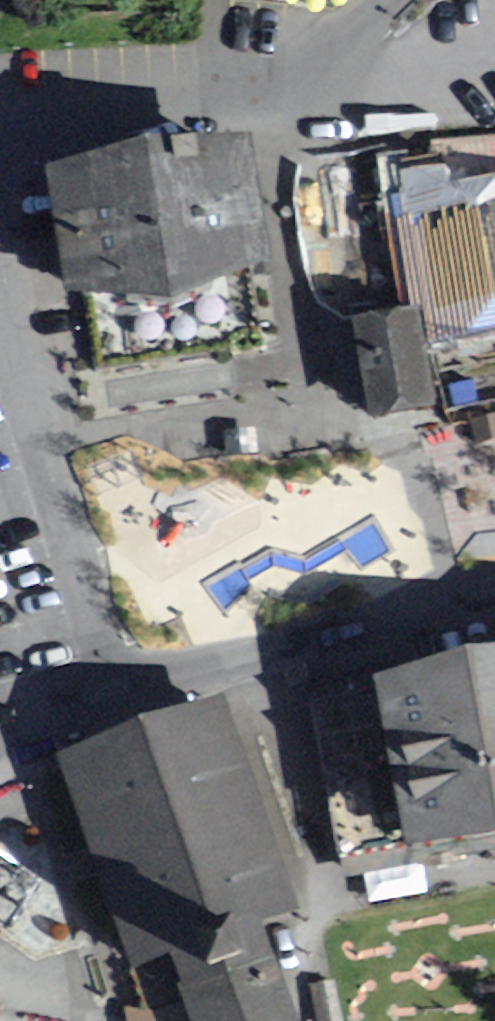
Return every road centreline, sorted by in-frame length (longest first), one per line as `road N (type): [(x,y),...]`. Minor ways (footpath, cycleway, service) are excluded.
road 1 (residential): [(290,93),(314,237),(327,434),(368,631)]
road 2 (residential): [(0,728),(368,631)]
road 3 (residential): [(290,93),(0,134)]
road 4 (residential): [(384,0),(290,93)]
road 5 (residential): [(368,631),(494,605)]

